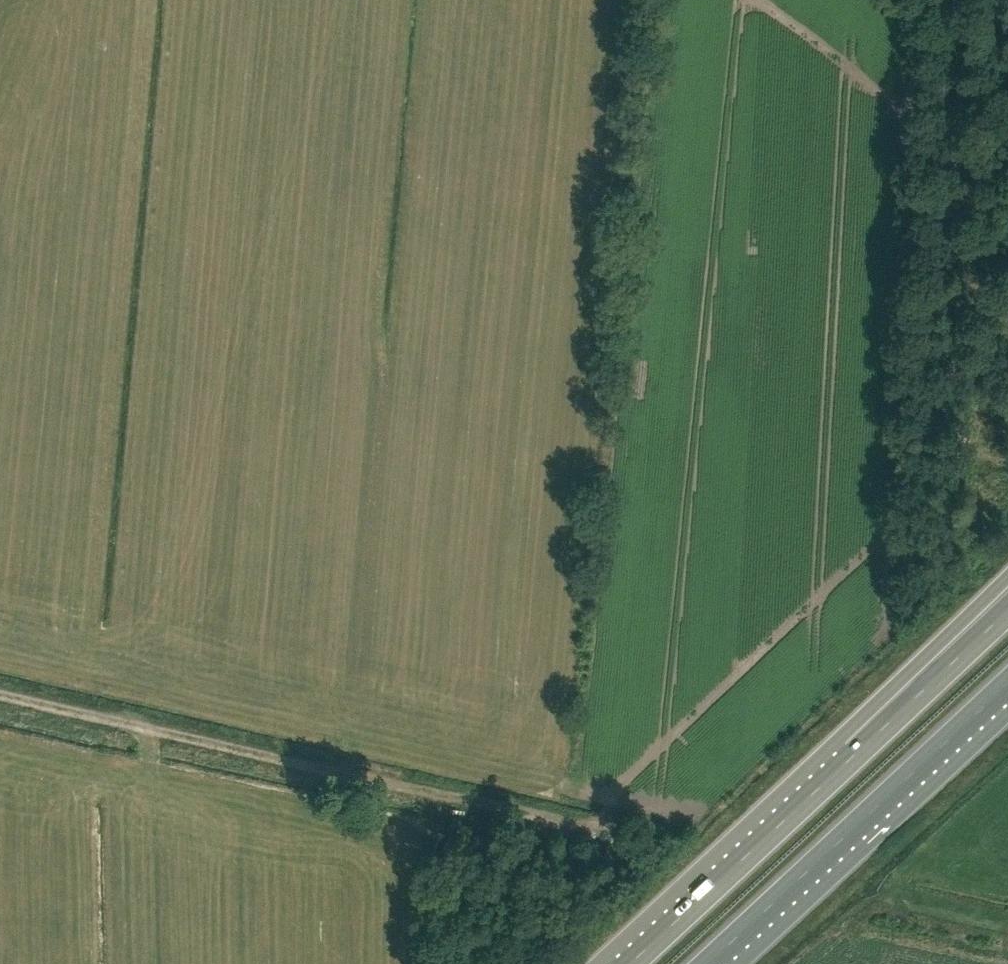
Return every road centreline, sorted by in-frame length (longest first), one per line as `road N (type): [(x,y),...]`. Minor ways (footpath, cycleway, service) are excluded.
road 1 (track): [(0,694),(660,844)]
road 2 (trunk): [(704,963),(1007,682)]
road 3 (trunk): [(854,754),(629,963)]
road 4 (trunk): [(1007,583),(854,754)]
road 5 (trunk): [(1007,609),(854,754)]
road 6 (track): [(1007,926),(877,893)]

